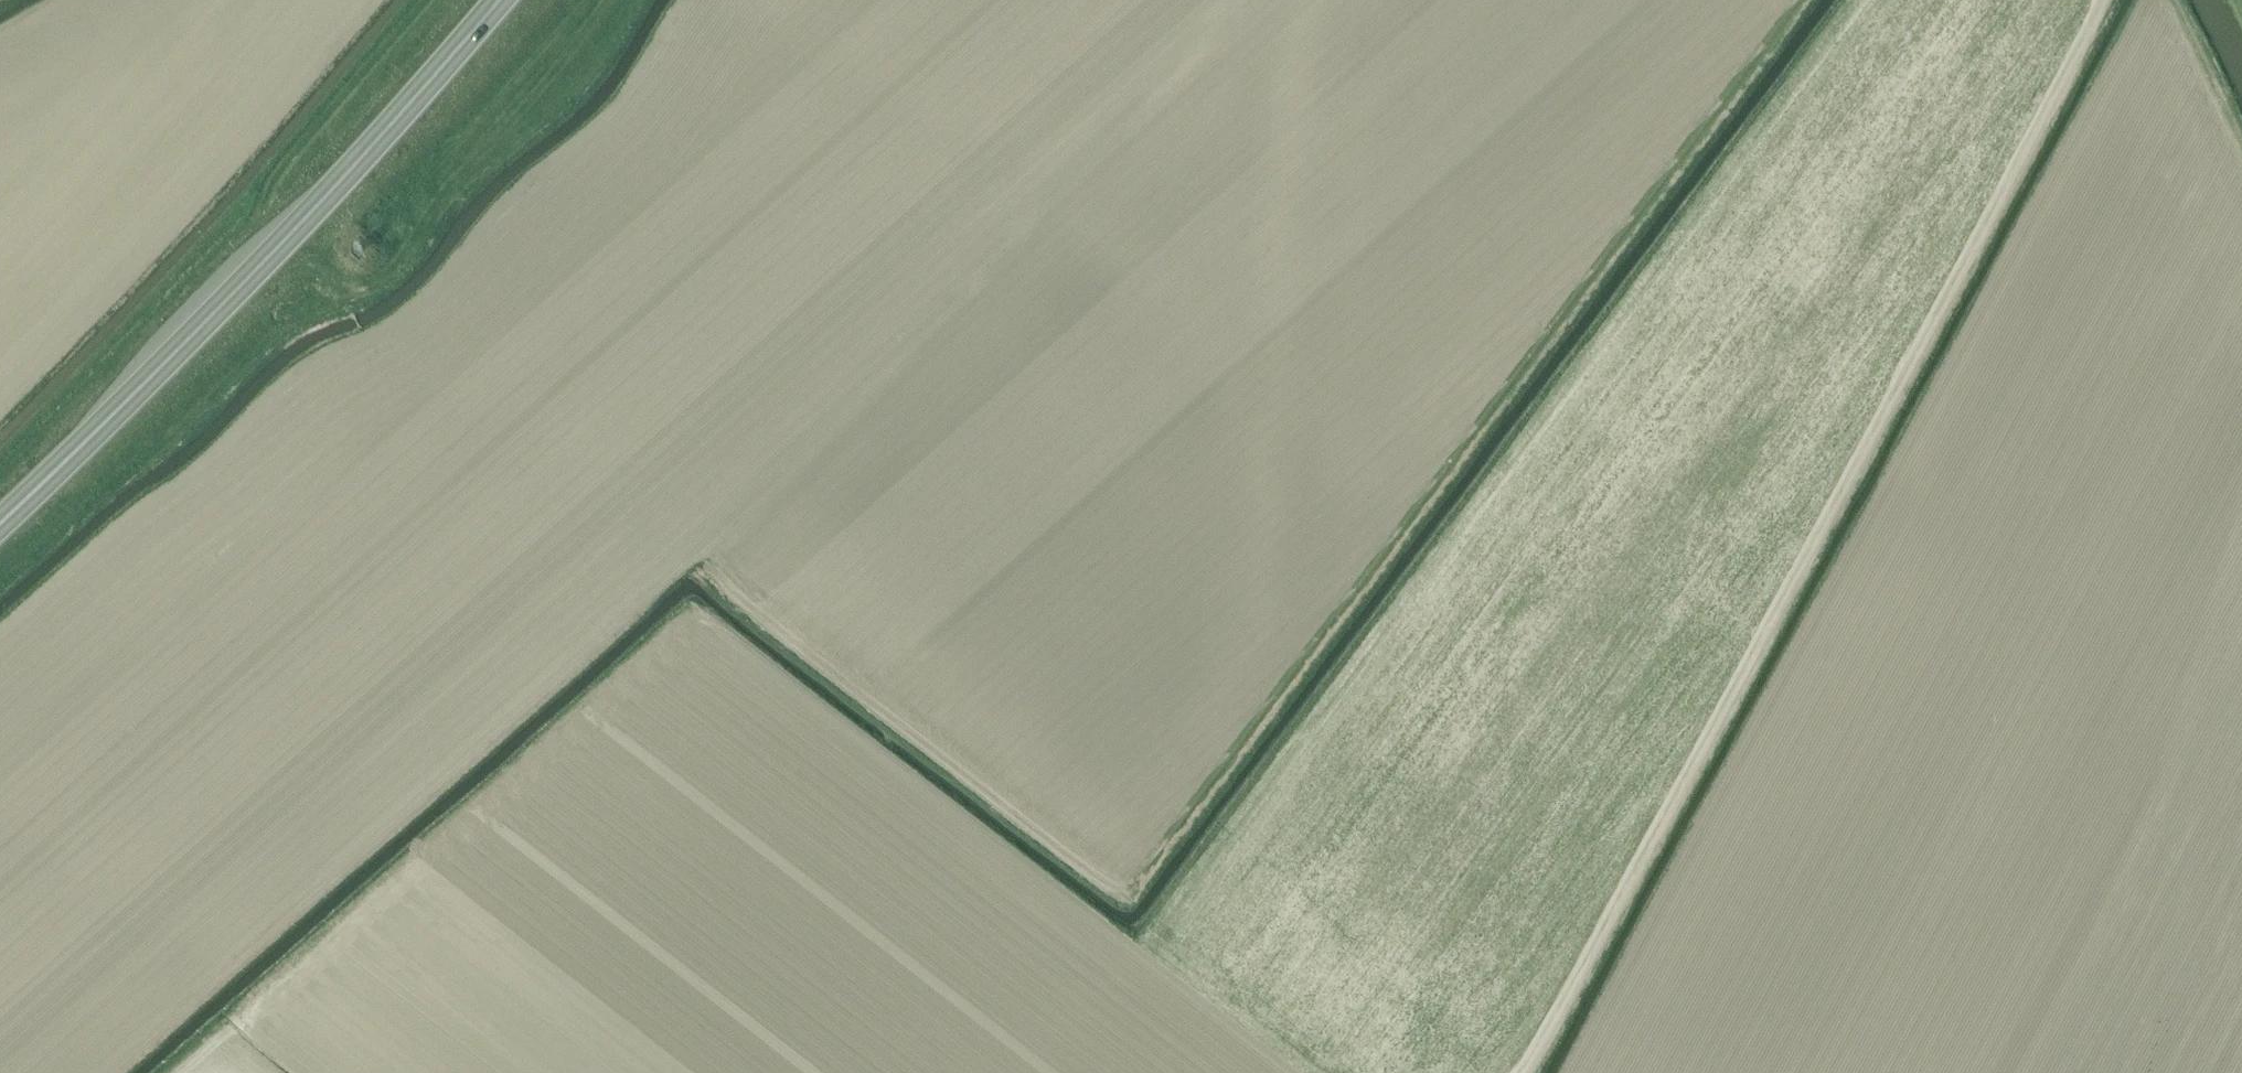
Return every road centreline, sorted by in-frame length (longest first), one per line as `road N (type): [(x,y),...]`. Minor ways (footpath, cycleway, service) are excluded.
road 1 (trunk): [(0,528),(104,433),(421,105),(505,0)]

